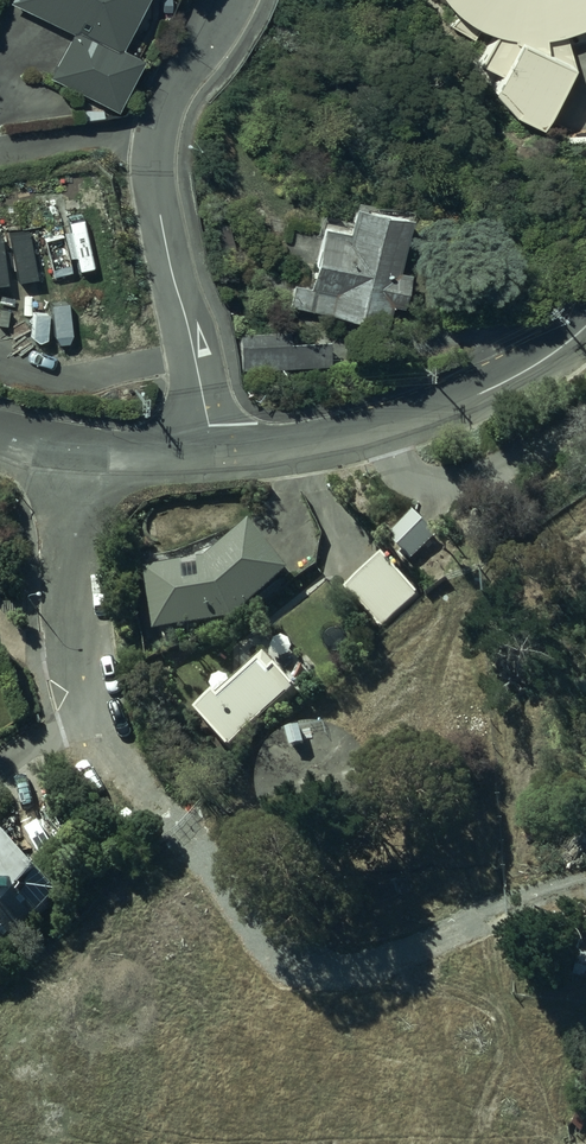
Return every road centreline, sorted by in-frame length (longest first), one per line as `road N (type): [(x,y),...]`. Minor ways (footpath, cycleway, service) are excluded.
road 1 (track): [(450,487),(462,522),(463,574),(430,684),(431,726),(499,996),(545,1100),(544,1143)]
road 2 (residential): [(217,457),(162,220),(157,153),(183,71),(229,0)]
road 3 (unclassified): [(585,327),(526,371),(429,414),(343,440),(217,457)]
road 4 (residential): [(101,735),(75,597),(75,460)]
road 5 (unclassified): [(217,457),(75,460)]

